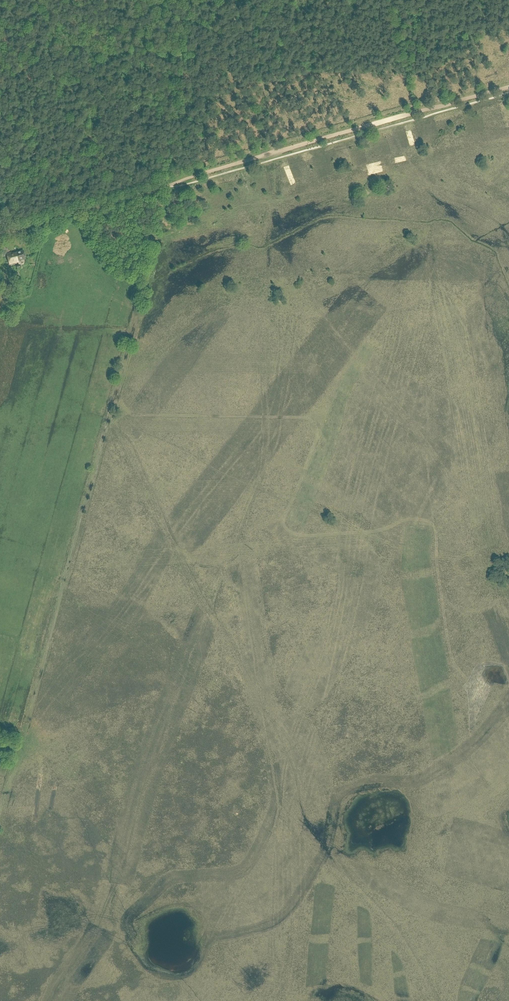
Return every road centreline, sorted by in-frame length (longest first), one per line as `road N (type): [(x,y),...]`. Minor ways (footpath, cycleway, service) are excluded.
road 1 (track): [(508,87),(0,235)]

